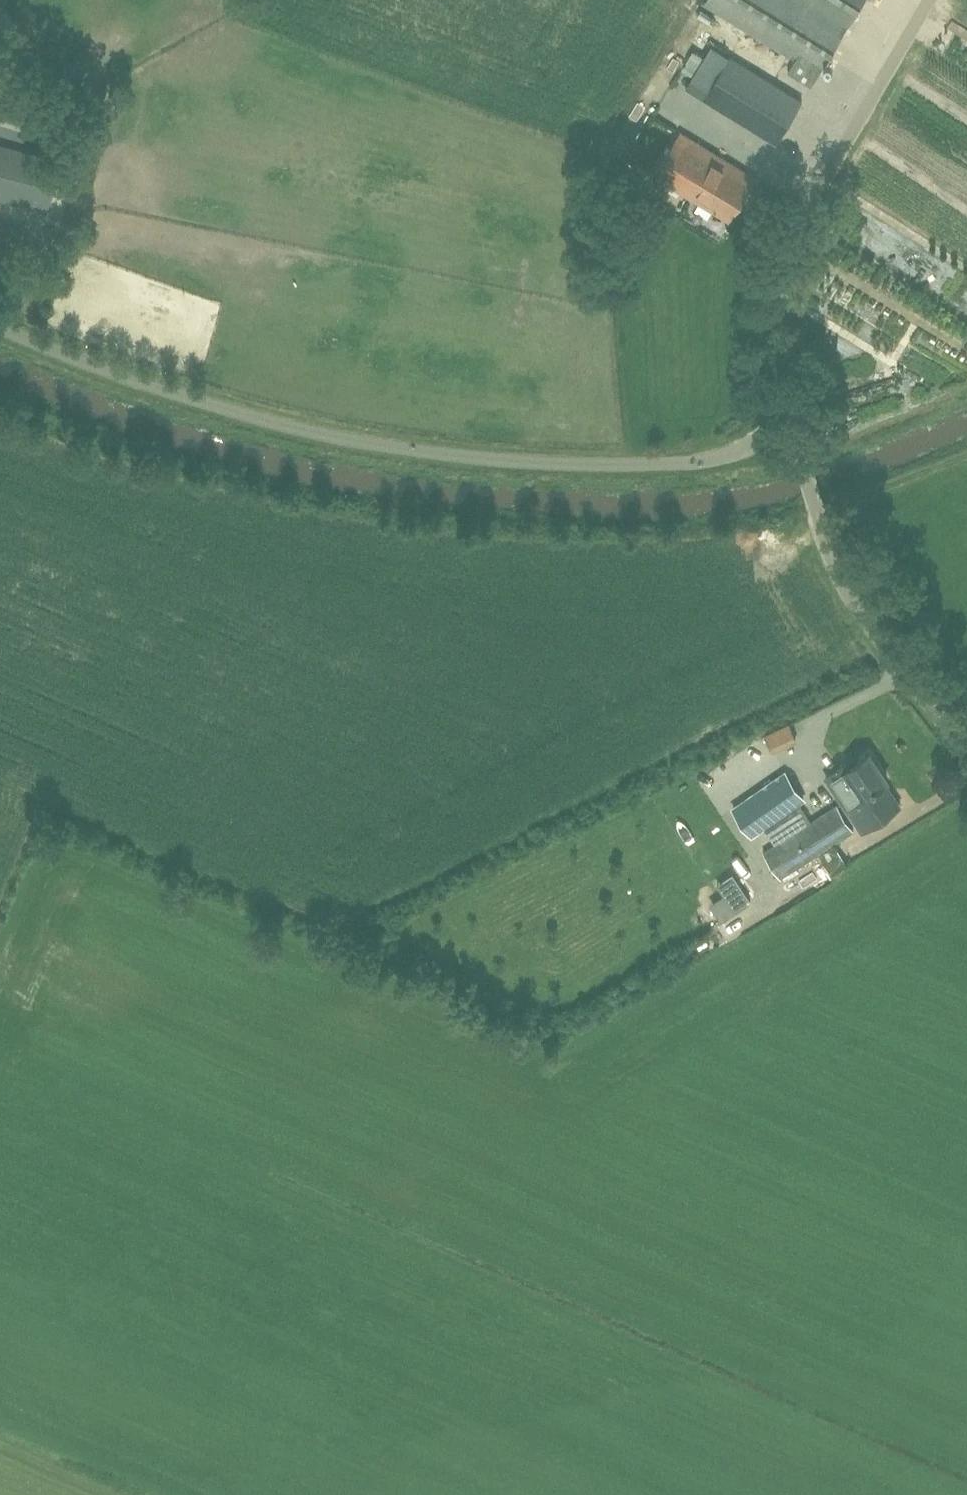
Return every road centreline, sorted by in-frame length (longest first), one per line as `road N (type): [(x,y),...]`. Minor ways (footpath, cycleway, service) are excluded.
road 1 (unclassified): [(792,436),(695,463),(588,467),(369,444),(164,389),(0,325)]
road 2 (unclassified): [(792,436),(774,339),(781,277),(797,232),(929,0)]
road 3 (unclassified): [(966,751),(849,600),(792,436)]

